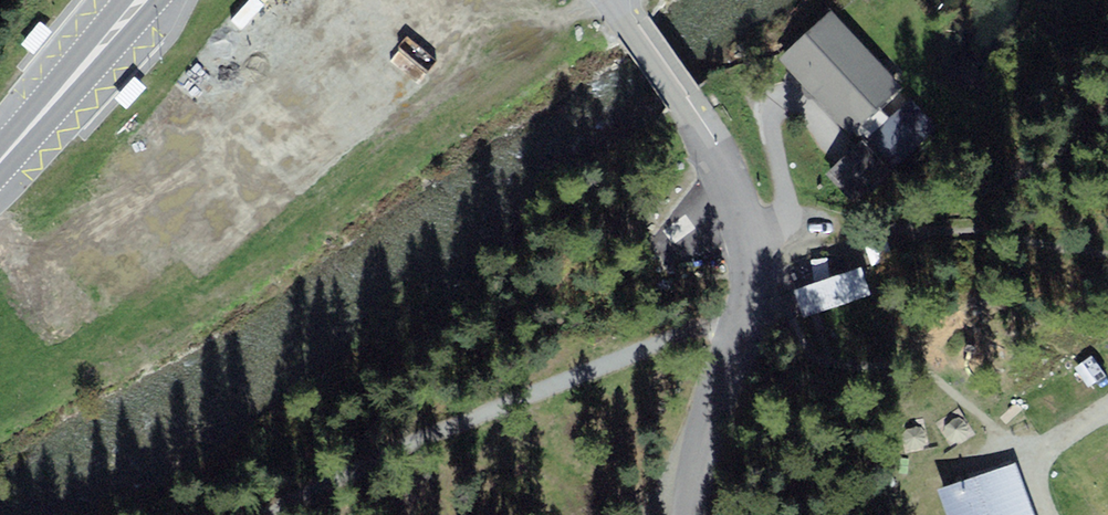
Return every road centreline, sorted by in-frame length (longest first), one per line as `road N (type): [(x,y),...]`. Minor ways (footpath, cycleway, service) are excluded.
road 1 (track): [(232,514),(627,360),(747,295),(1007,188),(1107,129)]
road 2 (unclassified): [(614,0),(732,182),(753,244),(732,373),(706,440),(696,514)]
road 3 (primary): [(0,161),(142,0)]
road 4 (track): [(1034,514),(1034,472),(1107,406)]

